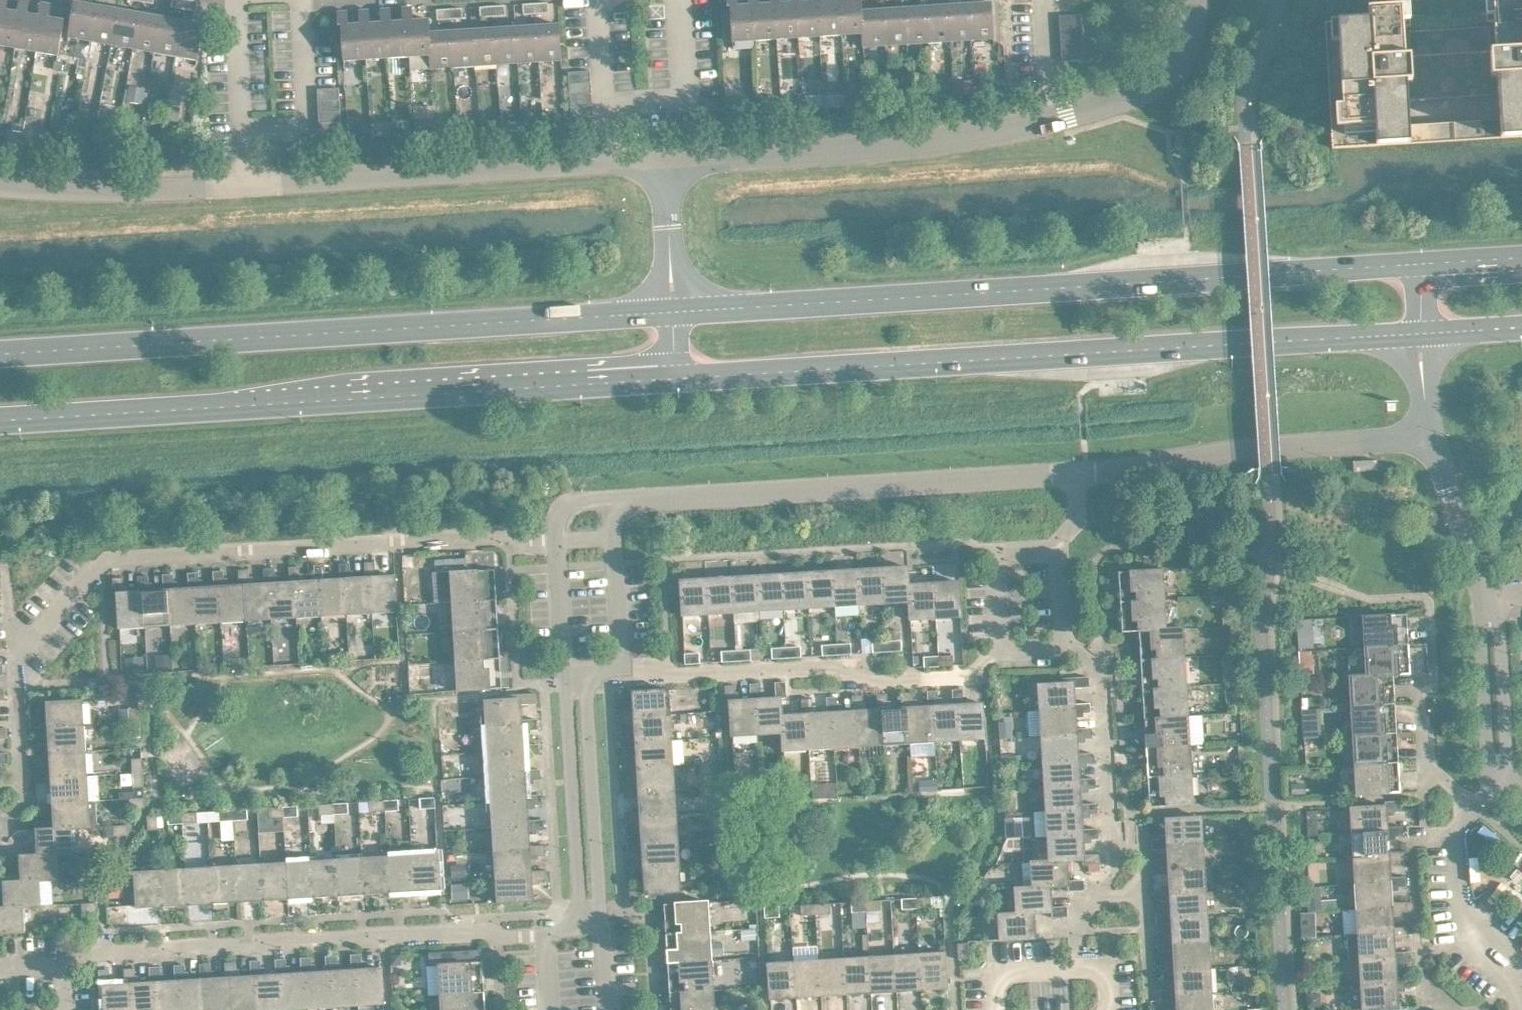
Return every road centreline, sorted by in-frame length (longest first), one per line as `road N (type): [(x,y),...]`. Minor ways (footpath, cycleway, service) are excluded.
road 1 (secondary): [(1419,259),(676,303)]
road 2 (secondary): [(680,368),(1422,330)]
road 3 (secondary): [(0,414),(680,368)]
road 4 (secondary): [(676,303),(0,349)]
road 5 (residential): [(19,716),(19,647),(97,560),(516,531),(558,514)]
road 6 (residential): [(65,960),(447,925),(551,933)]
road 7 (residential): [(640,495),(1082,471)]
road 8 (residential): [(608,659),(681,669),(858,661),(880,675),(975,671),(1001,647)]
road 9 (unclassified): [(666,155),(967,133),(1055,119)]
road 10 (unclassified): [(230,186),(611,156)]
road 11 (residential): [(1082,471),(1437,434)]
road 12 (residential): [(564,678),(580,911)]
road 13 (unclassified): [(0,174),(230,186)]
road 14 (residential): [(601,907),(590,678)]
road 15 (residential): [(1521,1002),(1520,967),(1461,908),(1456,833),(1475,809)]
road 16 (unclassified): [(1055,119),(1161,80),(1186,44),(1195,0)]
road 17 (residential): [(1488,592),(1491,765),(1505,777)]
road 18 (residential): [(1505,777),(1511,758),(1503,619),(1488,592)]
road 19 (residential): [(608,659),(622,643),(612,520),(640,495)]
road 20 (residential): [(607,92),(685,89),(681,0)]
road 21 (residential): [(1437,434),(1488,592)]
road 22 (residential): [(564,678),(558,514)]
road 23 (residential): [(1001,647),(995,560),(1062,555)]
road 24 (residential): [(1001,647),(1068,641),(1062,555)]
road 25 (unclassified): [(676,303),(666,155)]
road 26 (residential): [(1427,682),(1434,770),(1475,809)]
road 27 (residential): [(229,133),(225,0)]
road 28 (residential): [(314,0),(314,131)]

